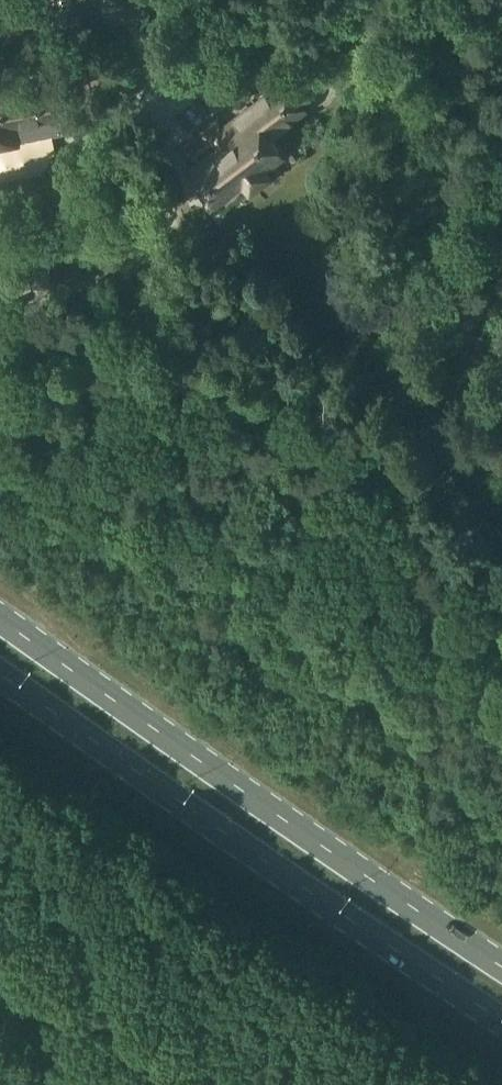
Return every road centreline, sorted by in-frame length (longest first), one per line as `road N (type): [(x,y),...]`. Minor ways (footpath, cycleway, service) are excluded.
road 1 (primary): [(501,963),(0,617)]
road 2 (primary): [(0,673),(501,1017)]
road 3 (unclassified): [(236,1084),(0,967)]

